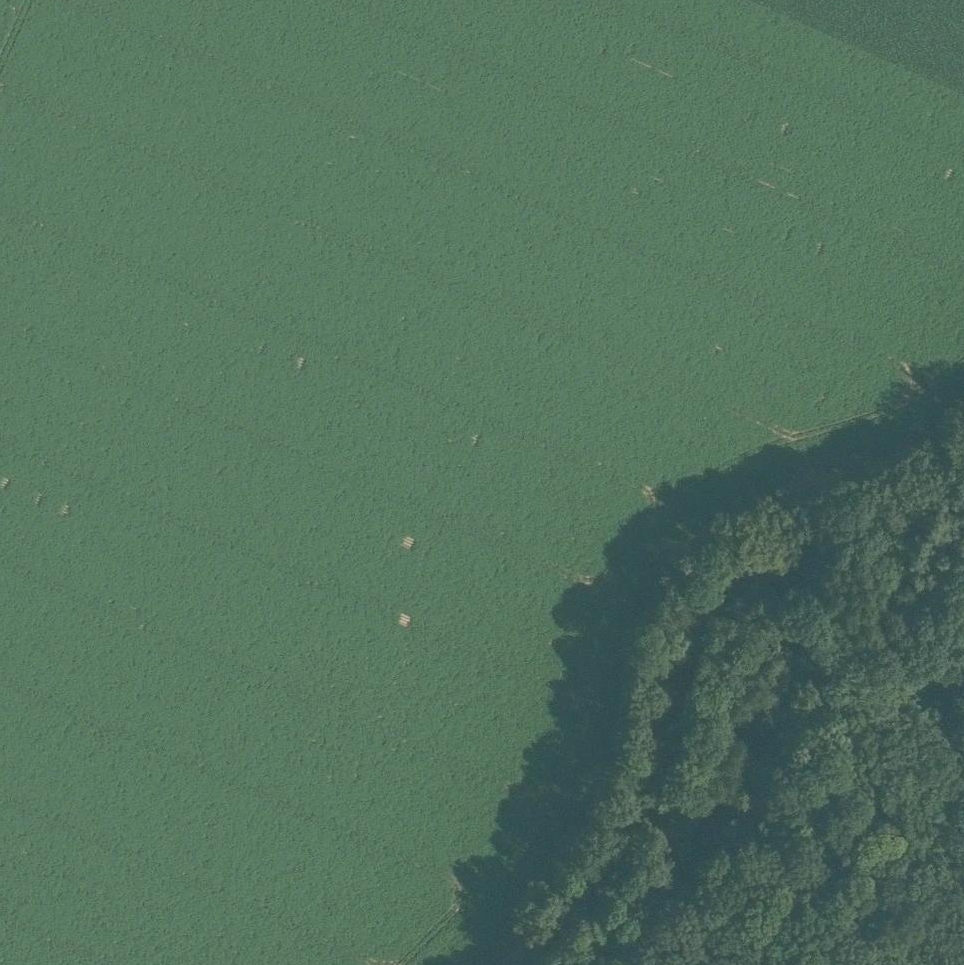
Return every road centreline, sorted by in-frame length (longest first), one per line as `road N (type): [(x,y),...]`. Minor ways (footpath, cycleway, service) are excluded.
road 1 (track): [(509,964),(578,900),(646,792),(709,585),(765,562)]
road 2 (track): [(963,675),(872,637),(765,562)]
road 3 (track): [(963,451),(765,562)]

